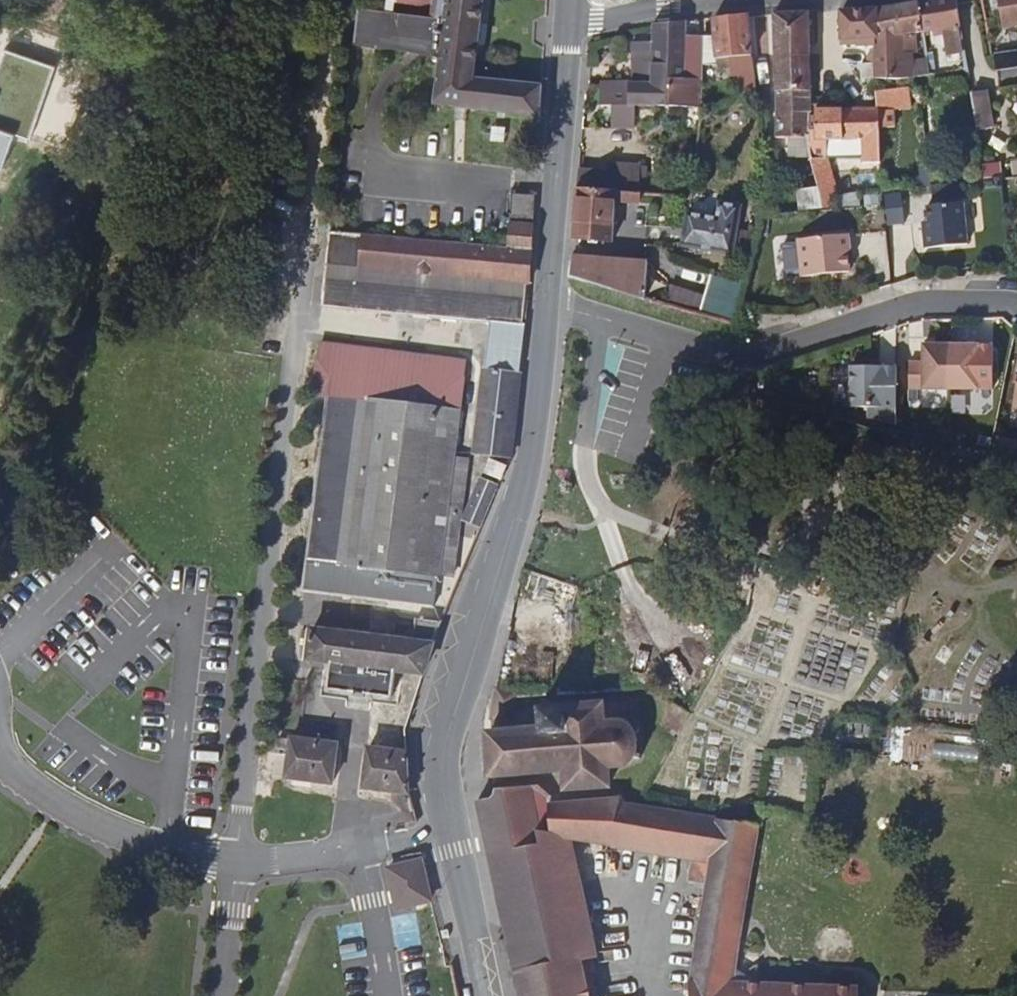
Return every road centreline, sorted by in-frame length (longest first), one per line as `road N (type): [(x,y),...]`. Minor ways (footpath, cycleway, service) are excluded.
road 1 (unclassified): [(546,304),(531,467),(443,756),(488,995)]
road 2 (residential): [(1016,302),(954,299),(722,356),(546,304)]
road 3 (unclassified): [(571,22),(546,304)]
road 4 (residential): [(571,22),(707,0)]

